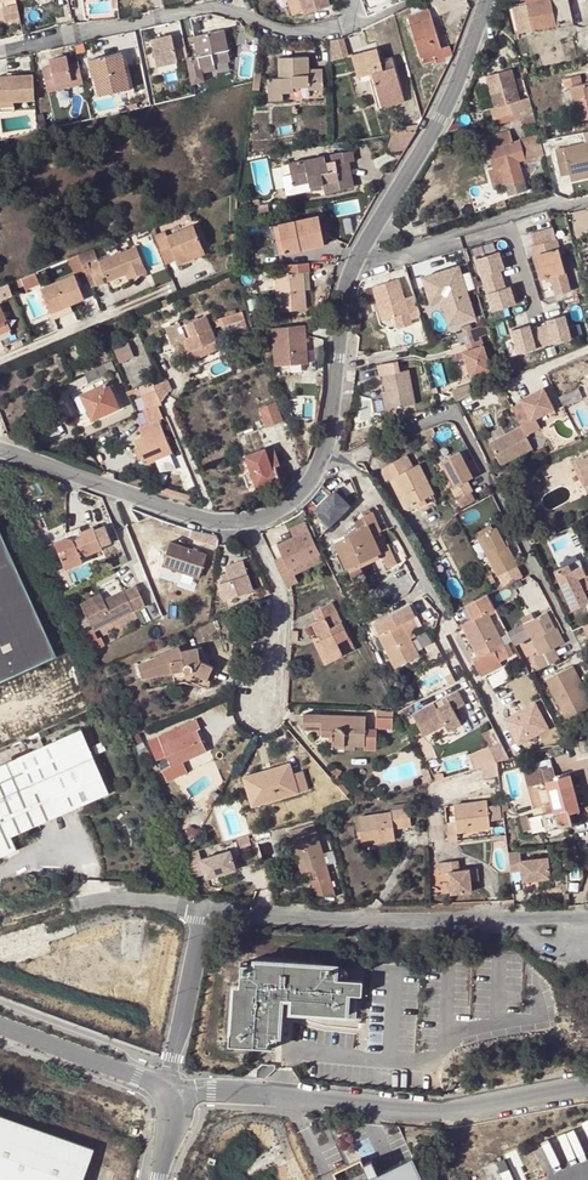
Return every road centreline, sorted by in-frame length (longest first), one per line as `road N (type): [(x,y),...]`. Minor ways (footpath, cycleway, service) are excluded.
road 1 (unclassified): [(169,1090),(446,1110),(587,1085)]
road 2 (residential): [(323,451),(352,457),(445,415),(460,420),(577,651)]
road 3 (unclassified): [(203,910),(587,918)]
road 4 (residential): [(0,50),(207,8),(292,33),(358,25)]
road 5 (unclassified): [(354,267),(440,120),(487,0)]
road 6 (unclassified): [(0,449),(213,521),(251,520)]
road 7 (residential): [(587,201),(541,206),(354,267)]
road 8 (residential): [(264,720),(286,617),(251,520)]
road 9 (residential): [(0,361),(175,287)]
road 10 (unclassified): [(323,451),(354,267)]
road 11 (unclassified): [(169,1090),(203,910)]
road 12 (tertiary): [(0,1027),(169,1090)]
road 13 (unclassified): [(203,910),(123,898),(68,907)]

